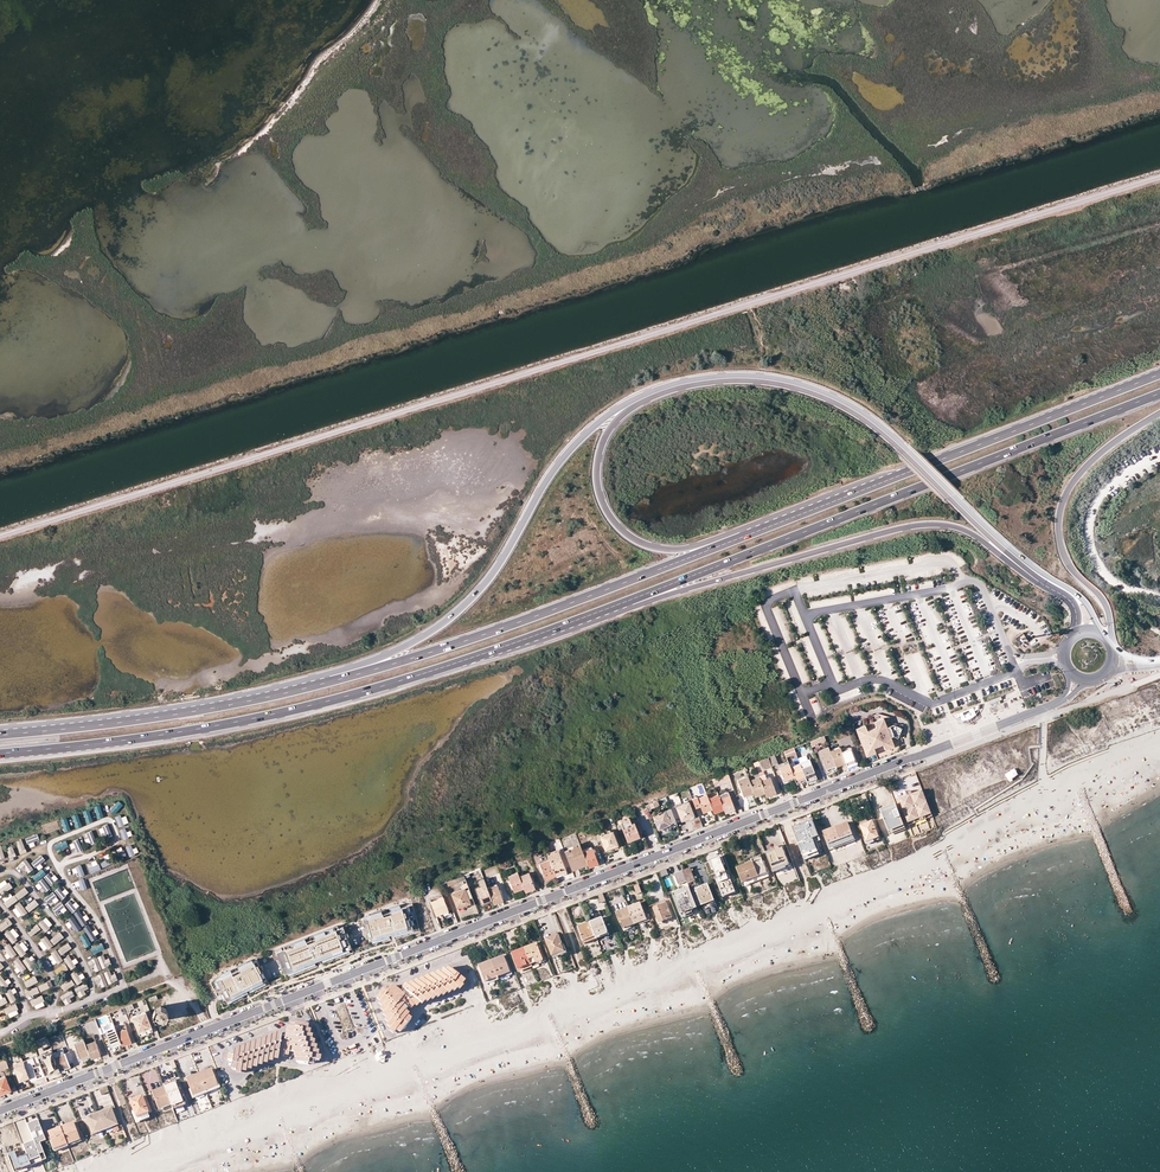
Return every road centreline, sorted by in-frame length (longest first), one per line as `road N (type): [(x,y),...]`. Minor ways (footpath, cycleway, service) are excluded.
road 1 (track): [(1159,176),(0,533)]
road 2 (tertiary): [(1055,703),(0,1112)]
road 3 (trunk): [(0,753),(266,716),(425,673),(624,603)]
road 4 (trunk): [(624,603),(1159,394)]
road 5 (trunk): [(638,401),(730,377),(820,392),(872,422),(1025,564)]
road 6 (trunk): [(624,603),(928,524),(963,529),(1042,583)]
road 7 (trunk): [(1159,374),(747,536)]
road 8 (trunk): [(747,536),(348,676)]
road 9 (trunk): [(638,401),(590,429),(563,458),(478,593),(431,631),(356,665),(348,676)]
road 10 (trunk): [(348,676),(224,706),(0,735)]
road 11 (trunk): [(1111,647),(1107,609),(1066,564),(1059,518),(1082,471),(1159,413)]
road 12 (trunk): [(747,536),(664,548),(637,540),(613,520),(600,493),(598,455),(638,401)]

